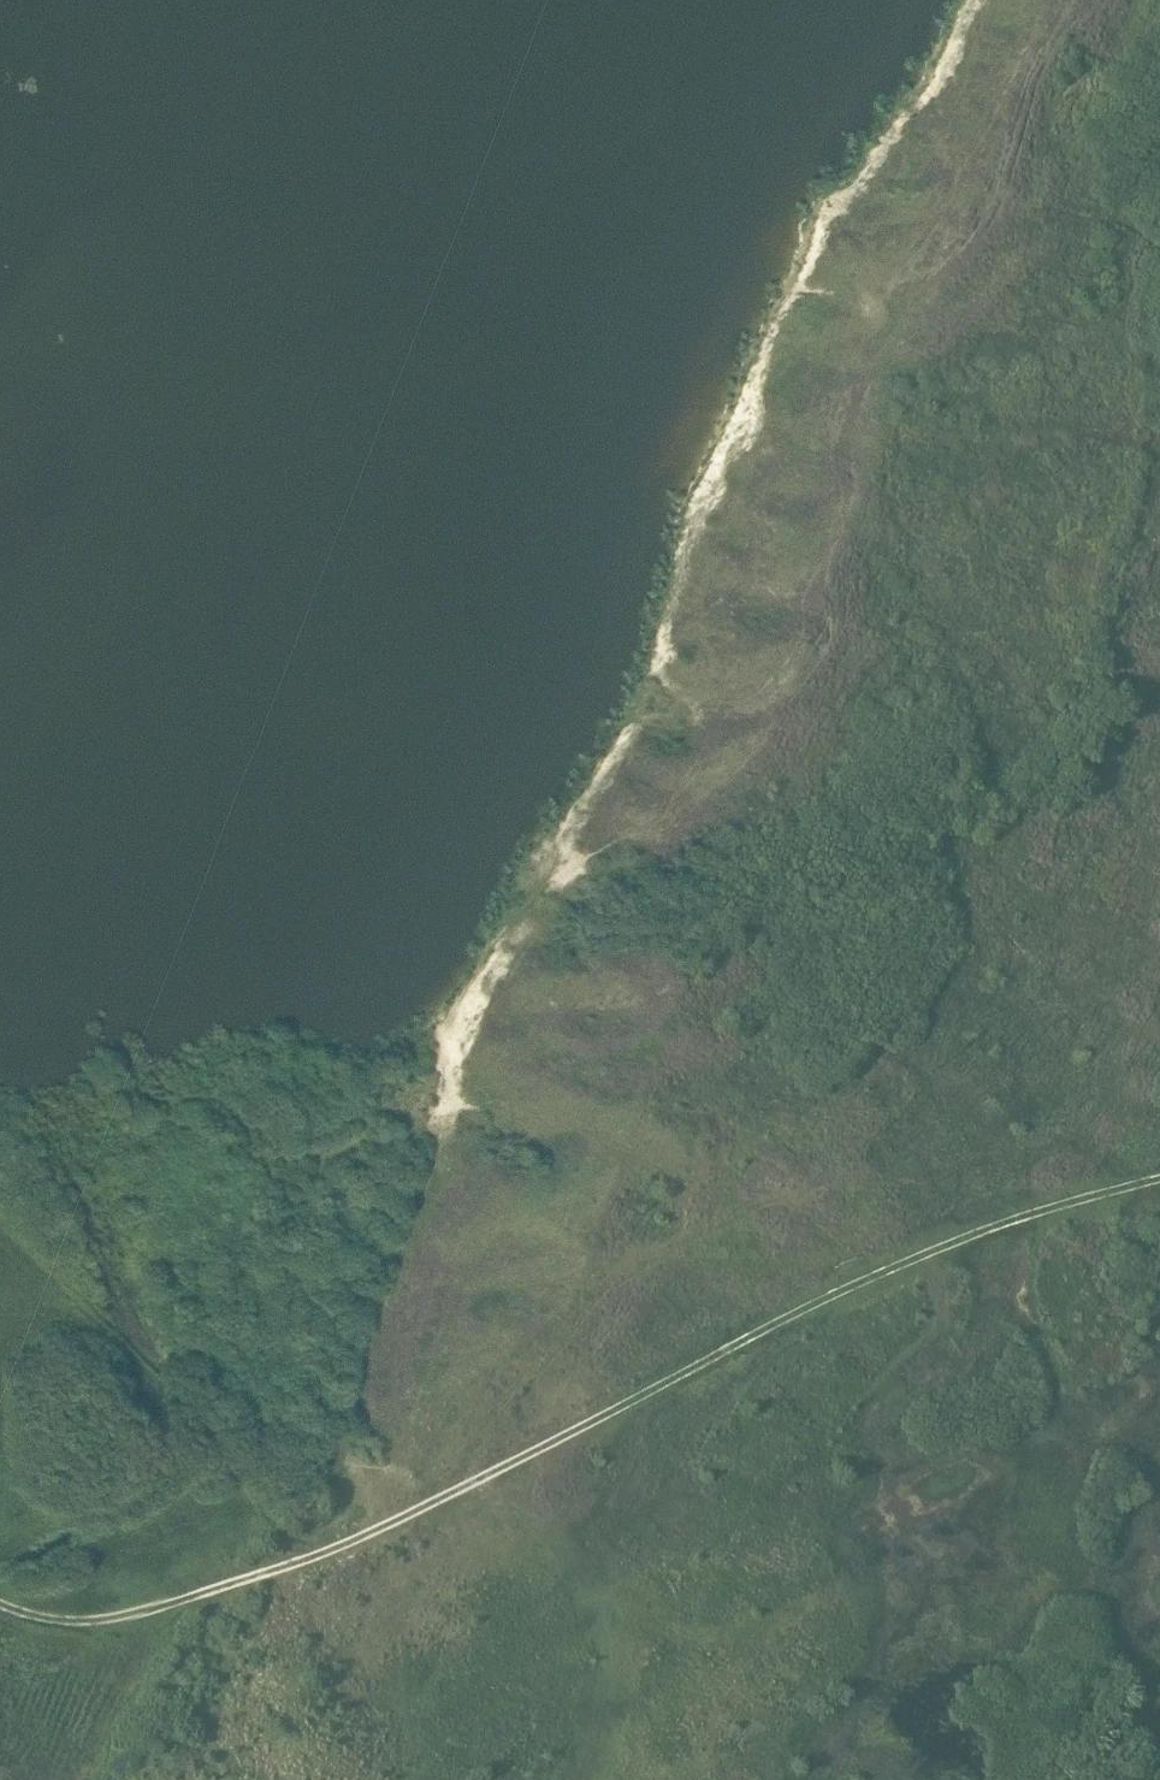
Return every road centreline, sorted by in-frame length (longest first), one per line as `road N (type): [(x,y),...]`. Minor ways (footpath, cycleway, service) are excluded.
road 1 (track): [(1159,1183),(901,1267),(472,1486)]
road 2 (track): [(472,1486),(370,1540),(108,1624),(36,1625),(0,1607)]
road 3 (track): [(472,1486),(564,1540),(592,1578),(605,1681),(580,1779)]

